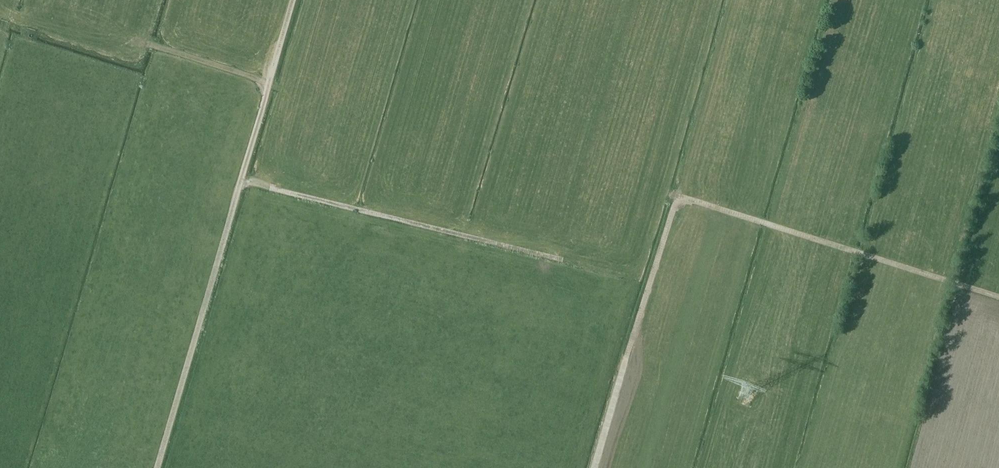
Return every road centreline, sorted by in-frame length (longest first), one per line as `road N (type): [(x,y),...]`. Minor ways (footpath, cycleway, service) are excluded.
road 1 (track): [(597,467),(682,202),(998,297)]

